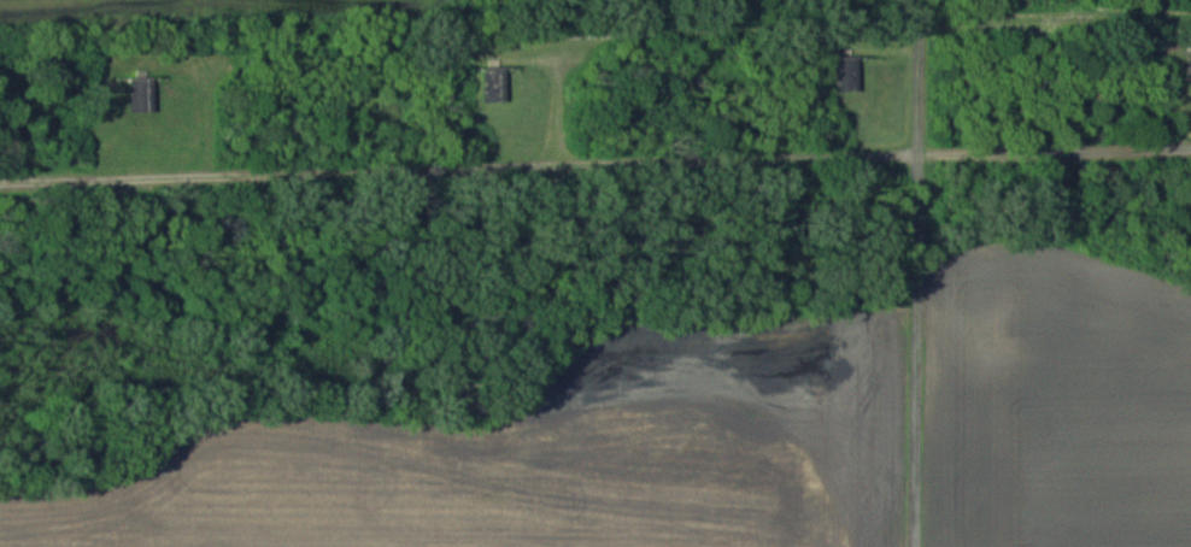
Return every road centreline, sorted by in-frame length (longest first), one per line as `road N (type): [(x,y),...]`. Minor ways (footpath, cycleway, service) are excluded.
road 1 (track): [(920,546),(924,0)]

